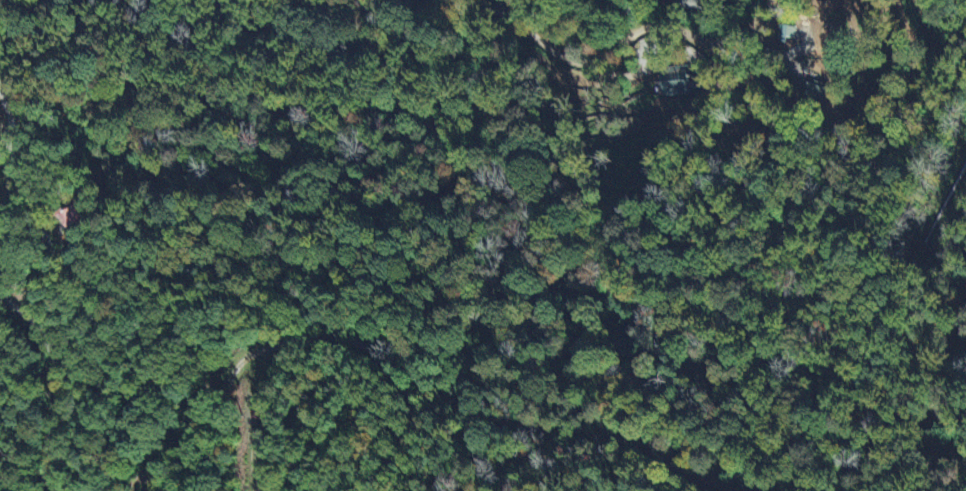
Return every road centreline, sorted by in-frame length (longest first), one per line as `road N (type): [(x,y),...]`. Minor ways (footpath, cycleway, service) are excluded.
road 1 (residential): [(146,490),(244,365),(282,347),(337,338),(365,344),(451,406),(585,421),(690,483),(768,480),(810,490)]
road 2 (residential): [(459,0),(572,62),(599,62),(655,31),(731,49),(750,37),(770,0)]
road 3 (residential): [(0,297),(26,317),(54,366),(61,398),(57,490)]

